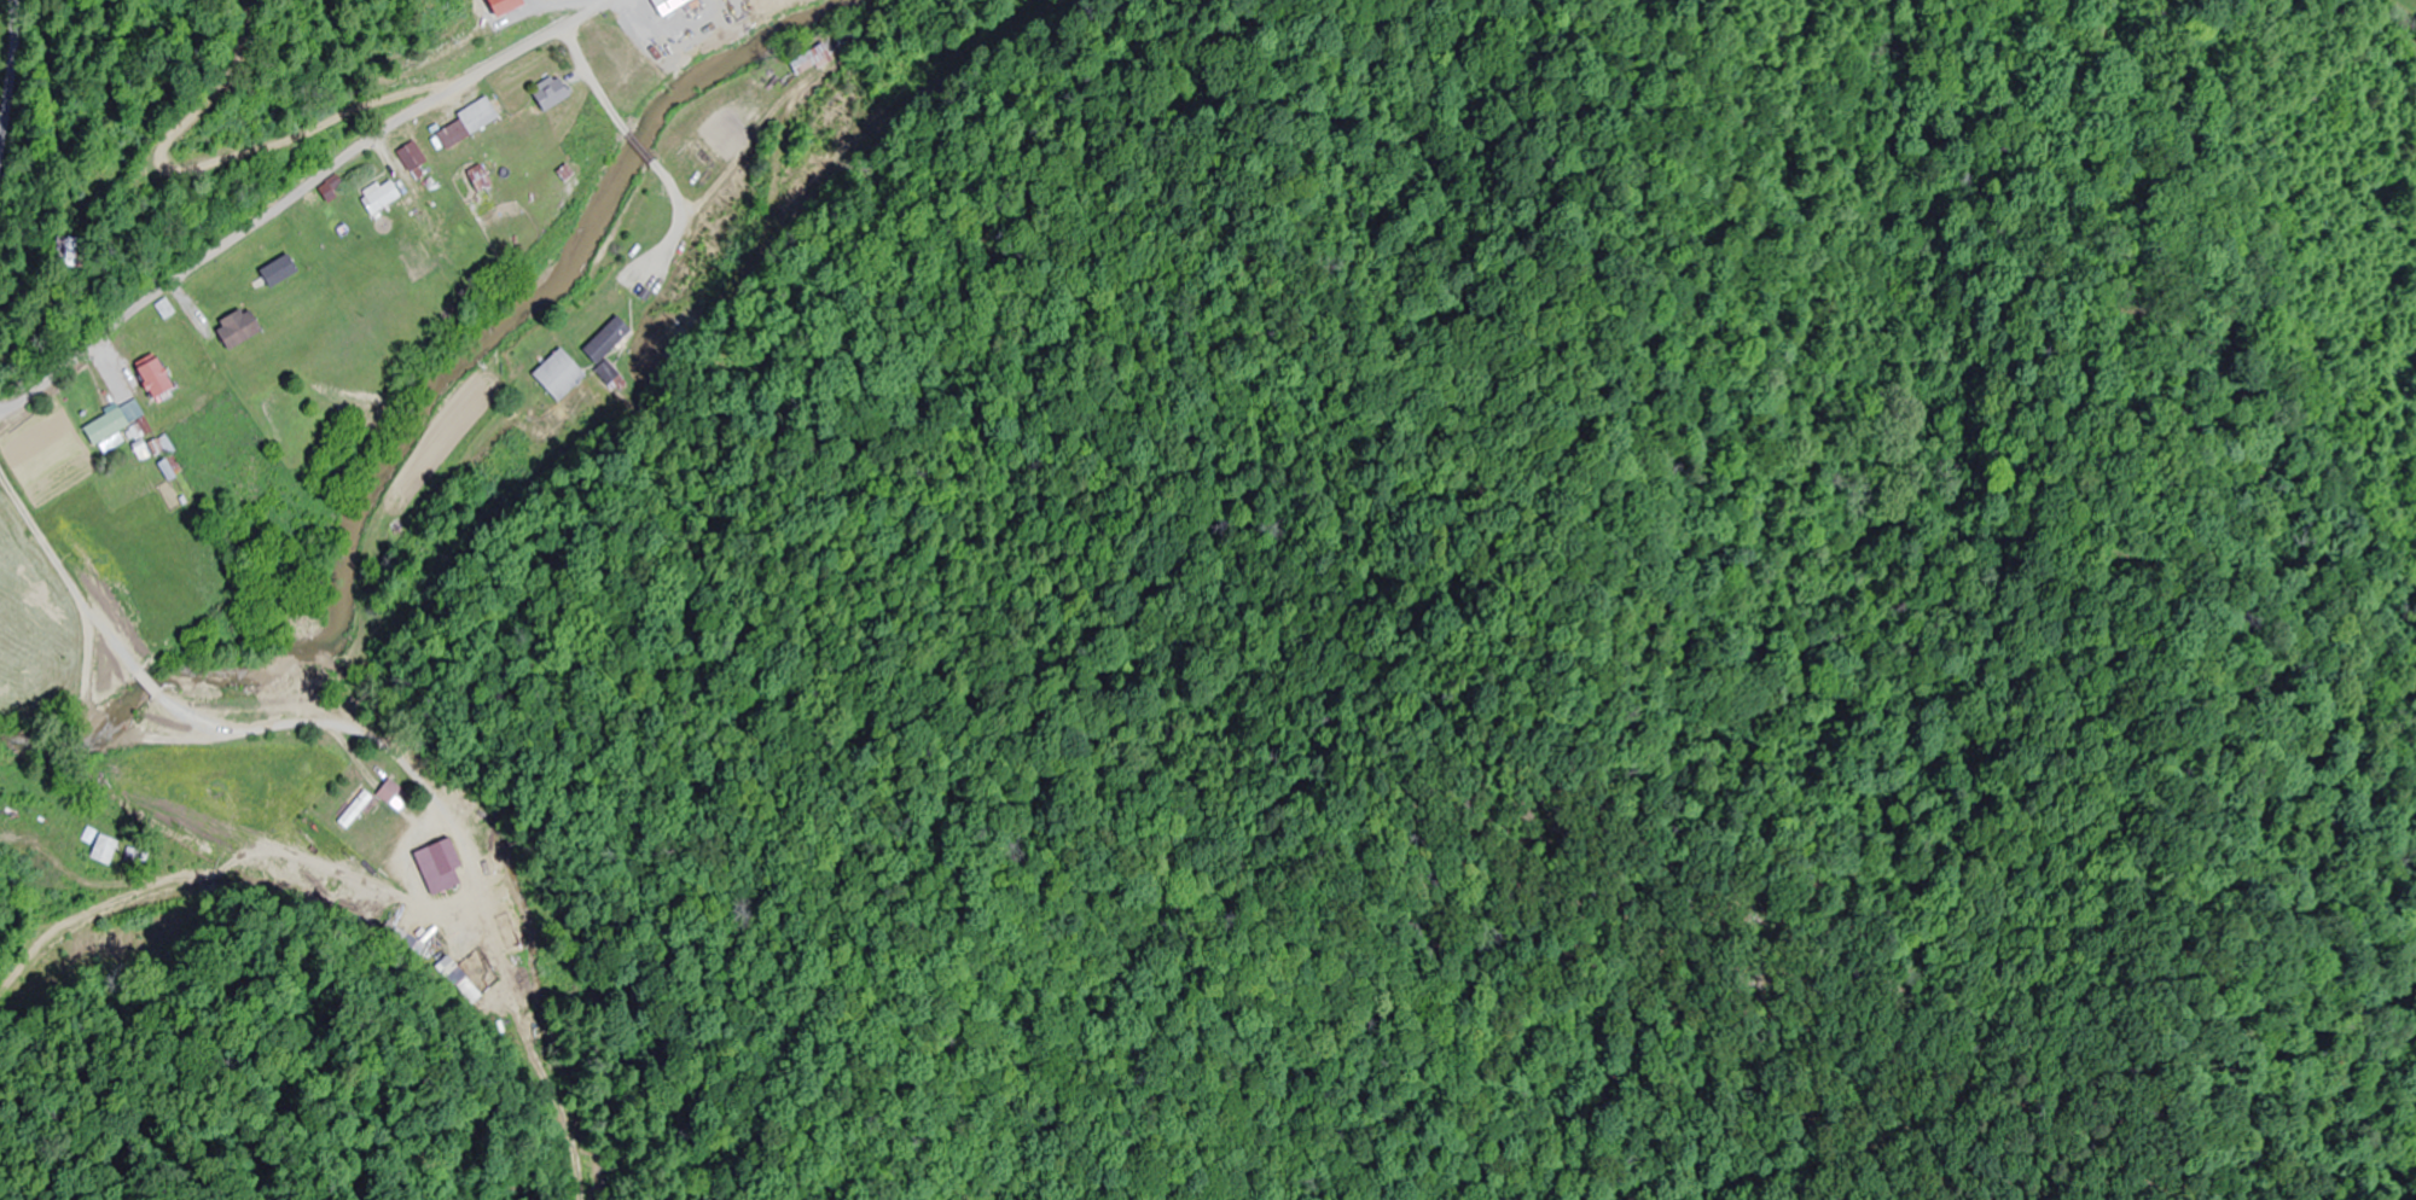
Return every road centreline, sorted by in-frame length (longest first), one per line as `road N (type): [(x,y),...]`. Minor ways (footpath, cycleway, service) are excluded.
road 1 (residential): [(602,0),(368,140),(69,374),(0,412)]
road 2 (residential): [(0,192),(19,99),(23,0)]

